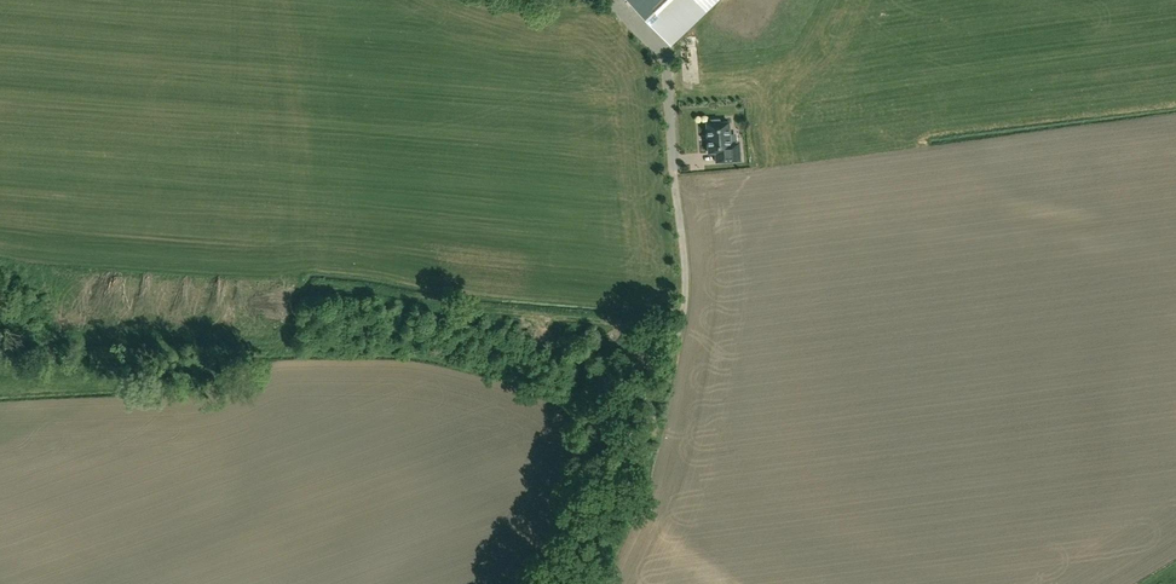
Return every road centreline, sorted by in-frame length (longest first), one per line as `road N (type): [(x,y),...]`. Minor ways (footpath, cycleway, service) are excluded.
road 1 (track): [(544,583),(649,423),(684,271),(673,174)]

